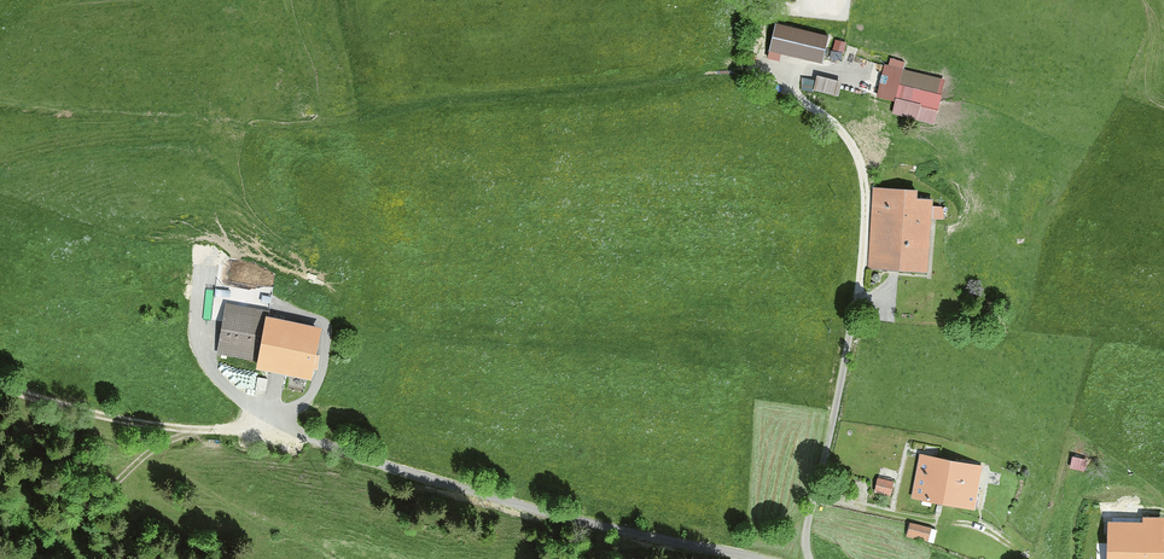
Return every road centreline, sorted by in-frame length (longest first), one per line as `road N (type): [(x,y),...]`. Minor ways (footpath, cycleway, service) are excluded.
road 1 (track): [(810,558),(806,536),(862,266),(866,188),(842,132),(780,79)]
road 2 (track): [(761,558),(552,513),(265,421)]
road 3 (track): [(265,421),(225,432),(134,425),(0,388)]
road 4 (track): [(196,430),(146,457),(92,512)]

